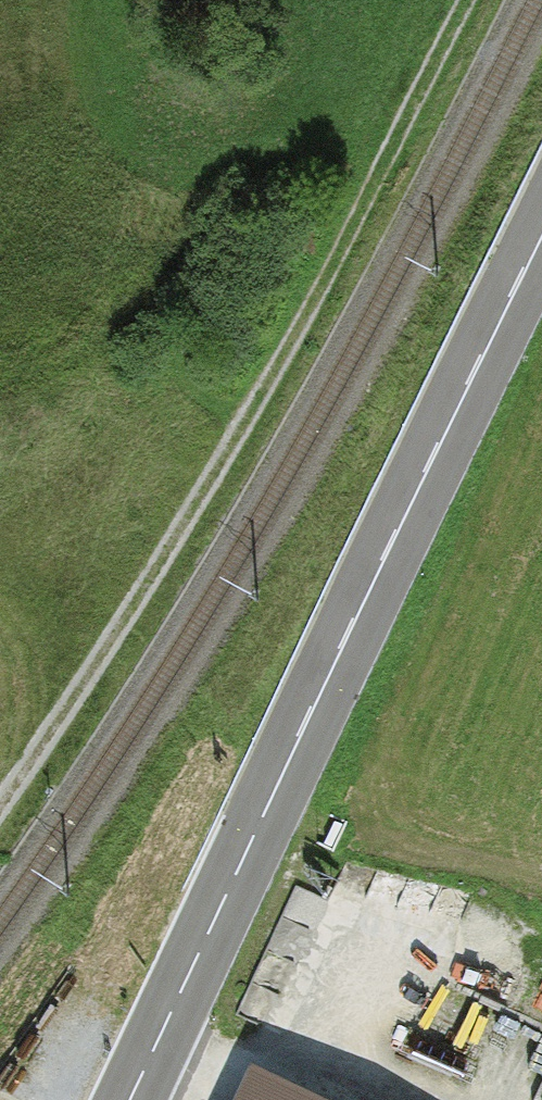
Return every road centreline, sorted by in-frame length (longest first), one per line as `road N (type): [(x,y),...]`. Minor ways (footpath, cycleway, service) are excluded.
road 1 (tertiary): [(130,1099),(541,231)]
road 2 (track): [(0,810),(243,426),(466,0)]
road 3 (track): [(264,813),(541,882)]

